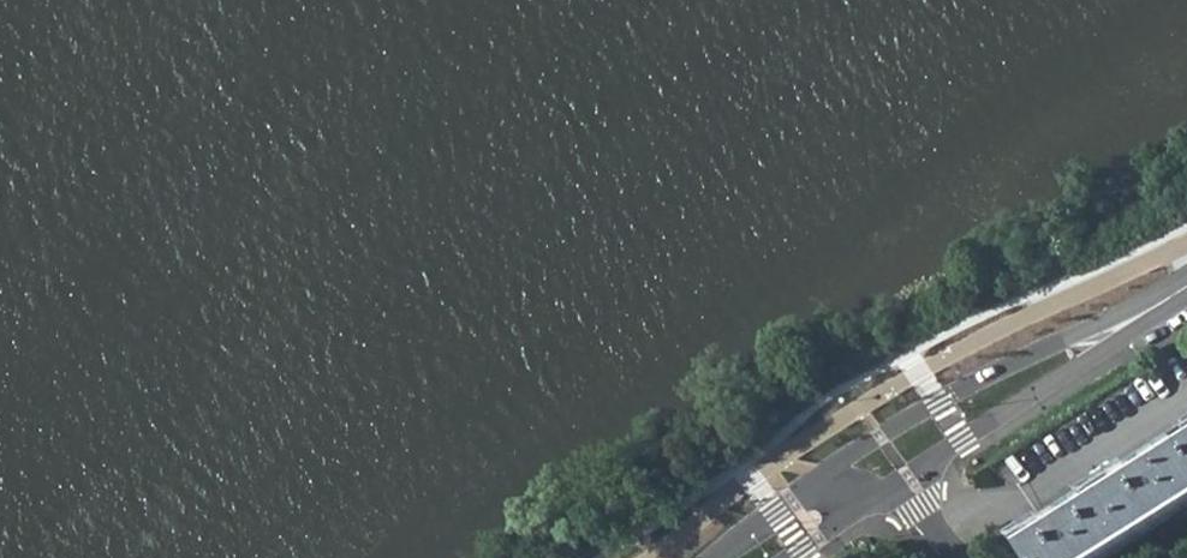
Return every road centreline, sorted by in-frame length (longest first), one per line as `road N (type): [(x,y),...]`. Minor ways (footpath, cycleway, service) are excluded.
road 1 (secondary): [(1186,279),(941,397),(801,484)]
road 2 (secondary): [(901,489),(1186,291)]
road 3 (secondary): [(799,557),(901,489)]

